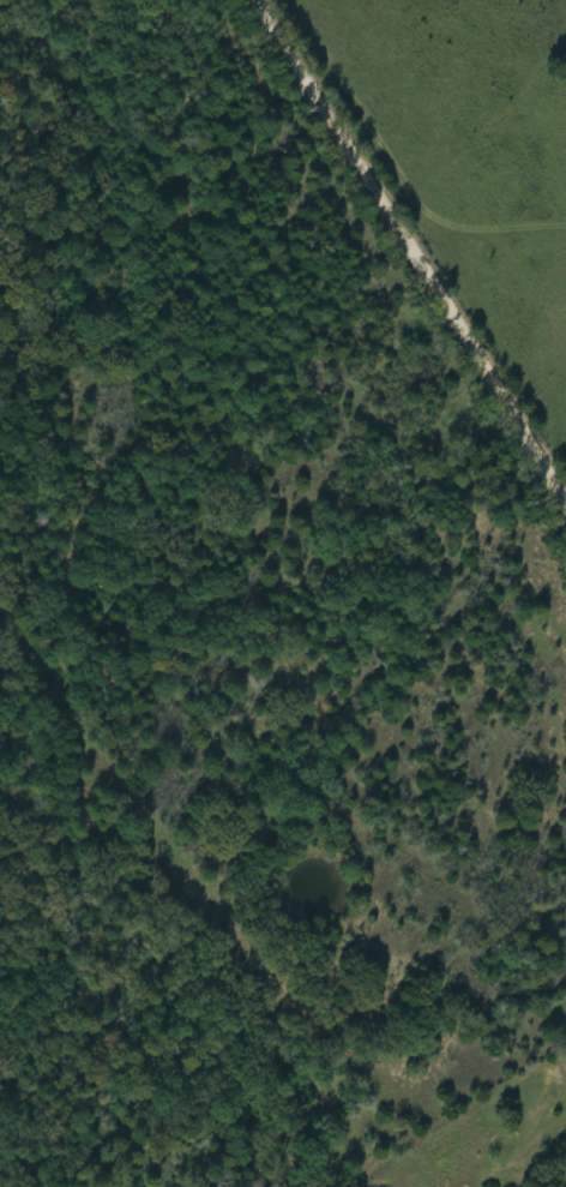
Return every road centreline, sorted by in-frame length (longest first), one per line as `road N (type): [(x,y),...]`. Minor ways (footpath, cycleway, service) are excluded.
road 1 (residential): [(565,492),(265,0)]

